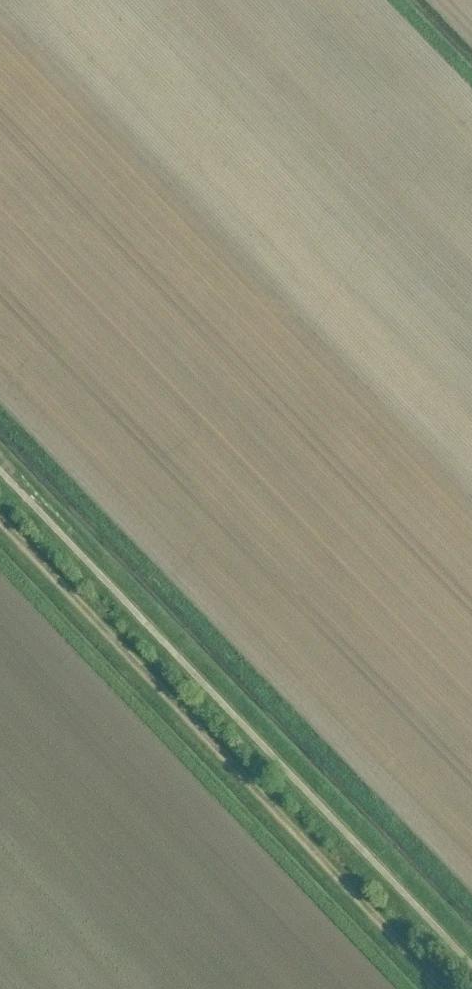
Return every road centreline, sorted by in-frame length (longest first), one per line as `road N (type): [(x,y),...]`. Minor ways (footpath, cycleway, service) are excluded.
road 1 (track): [(0,519),(442,988)]

